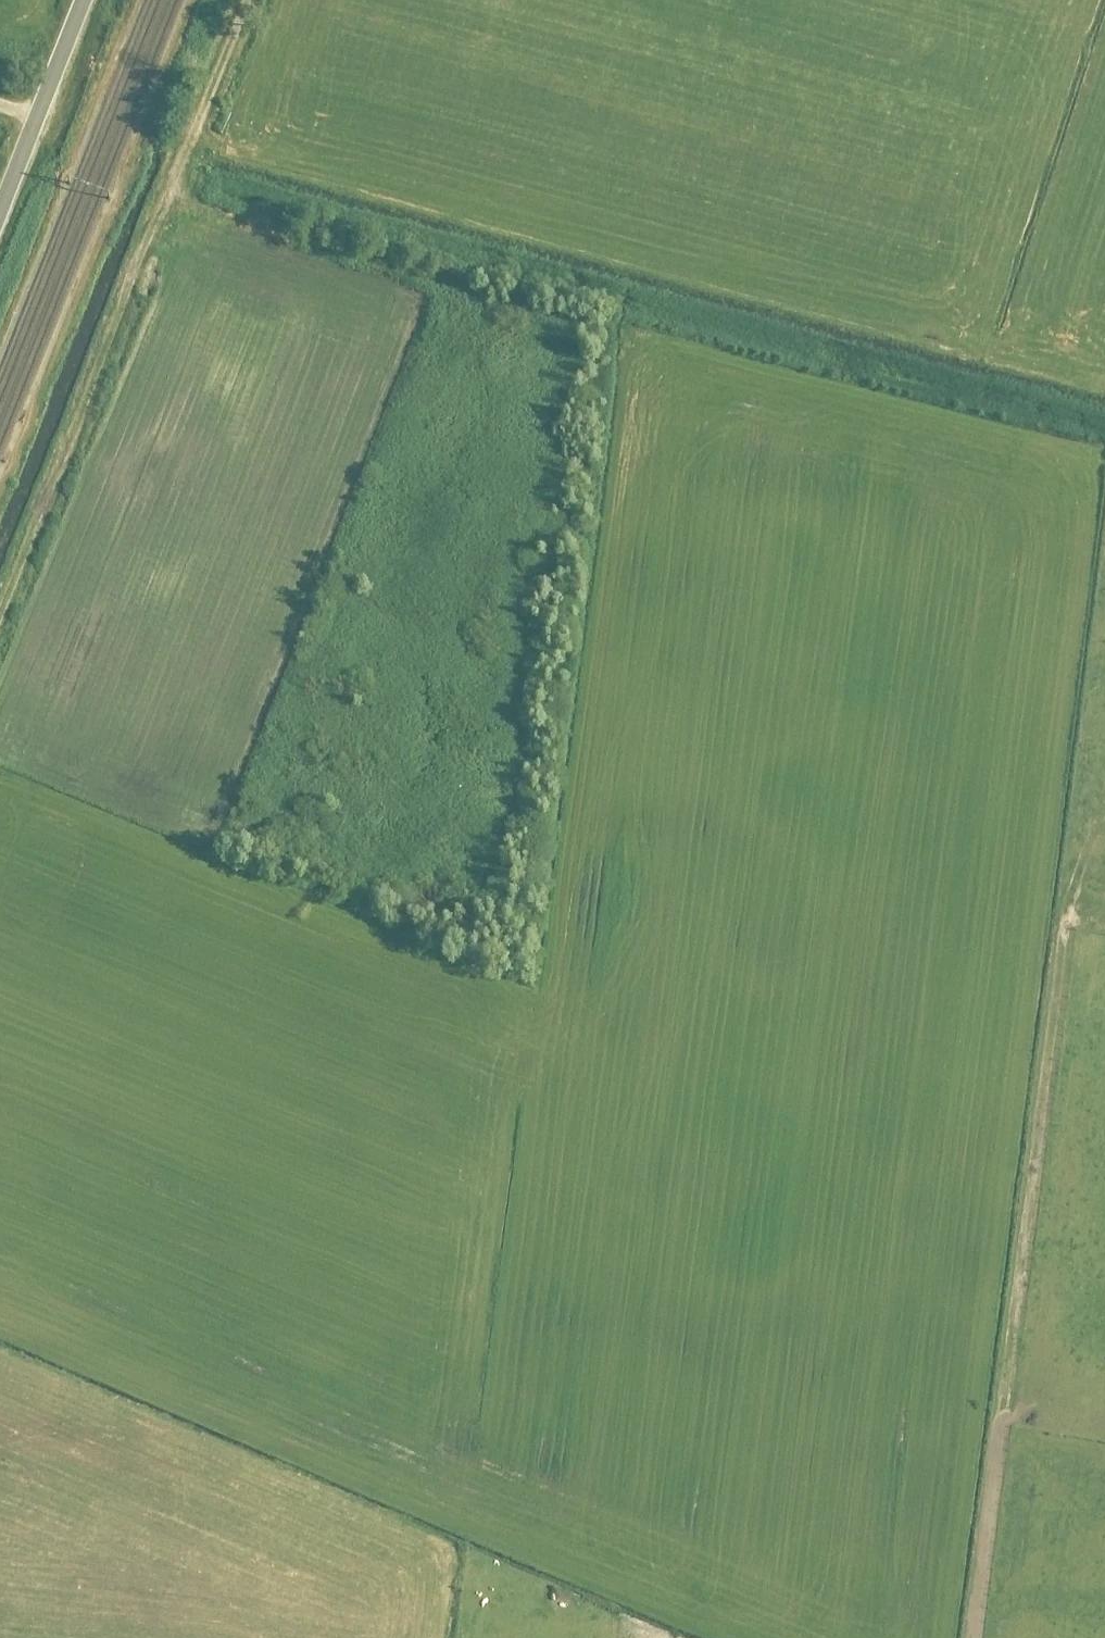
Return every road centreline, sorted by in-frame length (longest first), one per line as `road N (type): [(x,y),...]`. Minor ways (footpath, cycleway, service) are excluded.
road 1 (track): [(0,617),(167,196)]
road 2 (unclassified): [(0,208),(82,0)]
road 3 (unclassified): [(167,196),(245,0)]

